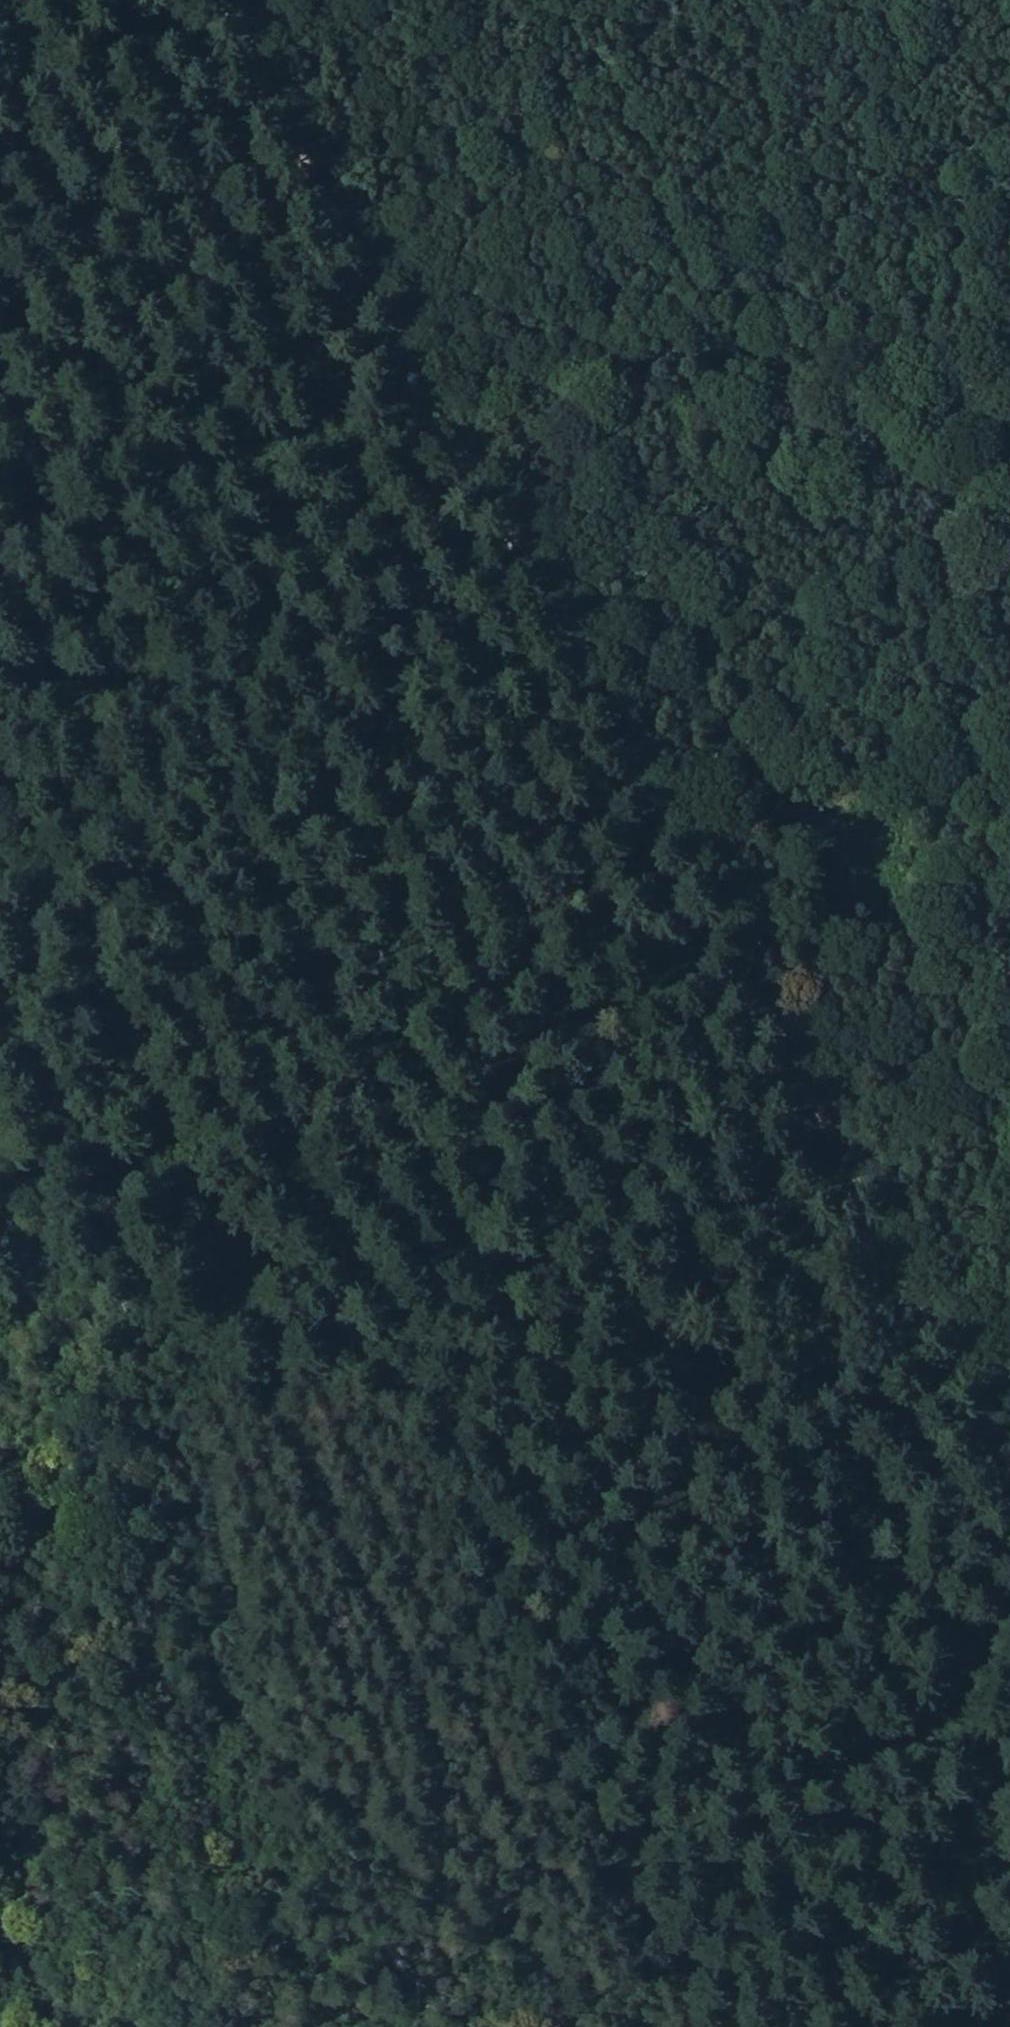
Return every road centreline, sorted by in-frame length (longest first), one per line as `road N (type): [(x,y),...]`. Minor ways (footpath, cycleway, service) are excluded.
road 1 (track): [(1009,1528),(745,1051),(184,0)]

